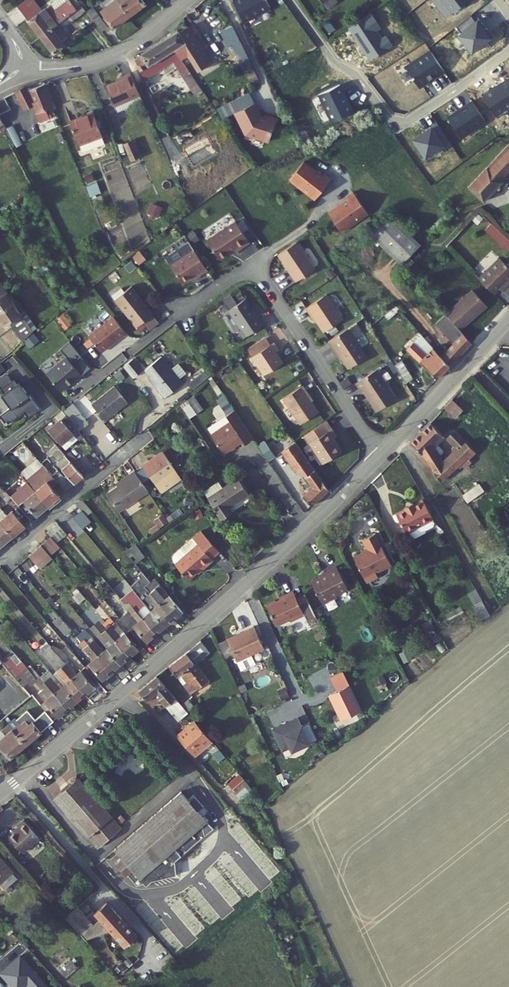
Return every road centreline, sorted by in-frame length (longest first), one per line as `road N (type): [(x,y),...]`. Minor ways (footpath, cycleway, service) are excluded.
road 1 (residential): [(12,783),(222,605),(381,454)]
road 2 (residential): [(381,454),(253,264),(178,312)]
road 3 (residential): [(291,0),(396,127),(508,48)]
road 4 (residential): [(12,783),(150,937)]
road 5 (residential): [(18,69),(108,57),(187,0)]
road 6 (residential): [(0,557),(144,438)]
road 7 (unclassified): [(381,454),(508,318)]

